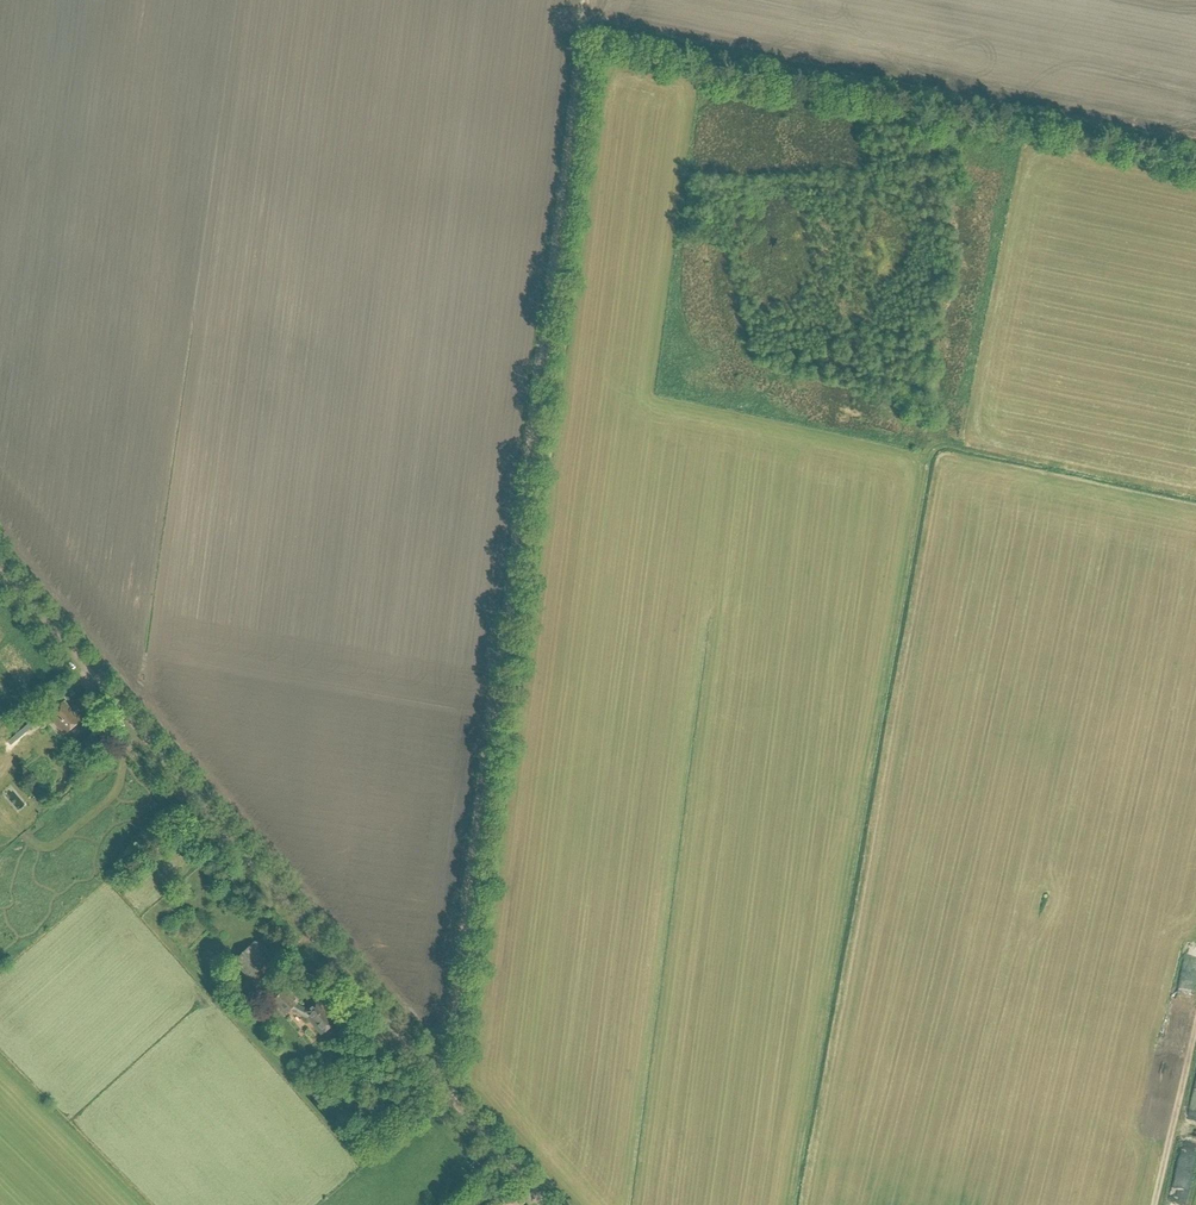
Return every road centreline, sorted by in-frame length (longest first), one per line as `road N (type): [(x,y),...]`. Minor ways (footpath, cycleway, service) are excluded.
road 1 (track): [(435,1078),(452,1042),(588,0)]
road 2 (unclassified): [(562,1204),(486,1137),(0,567)]

